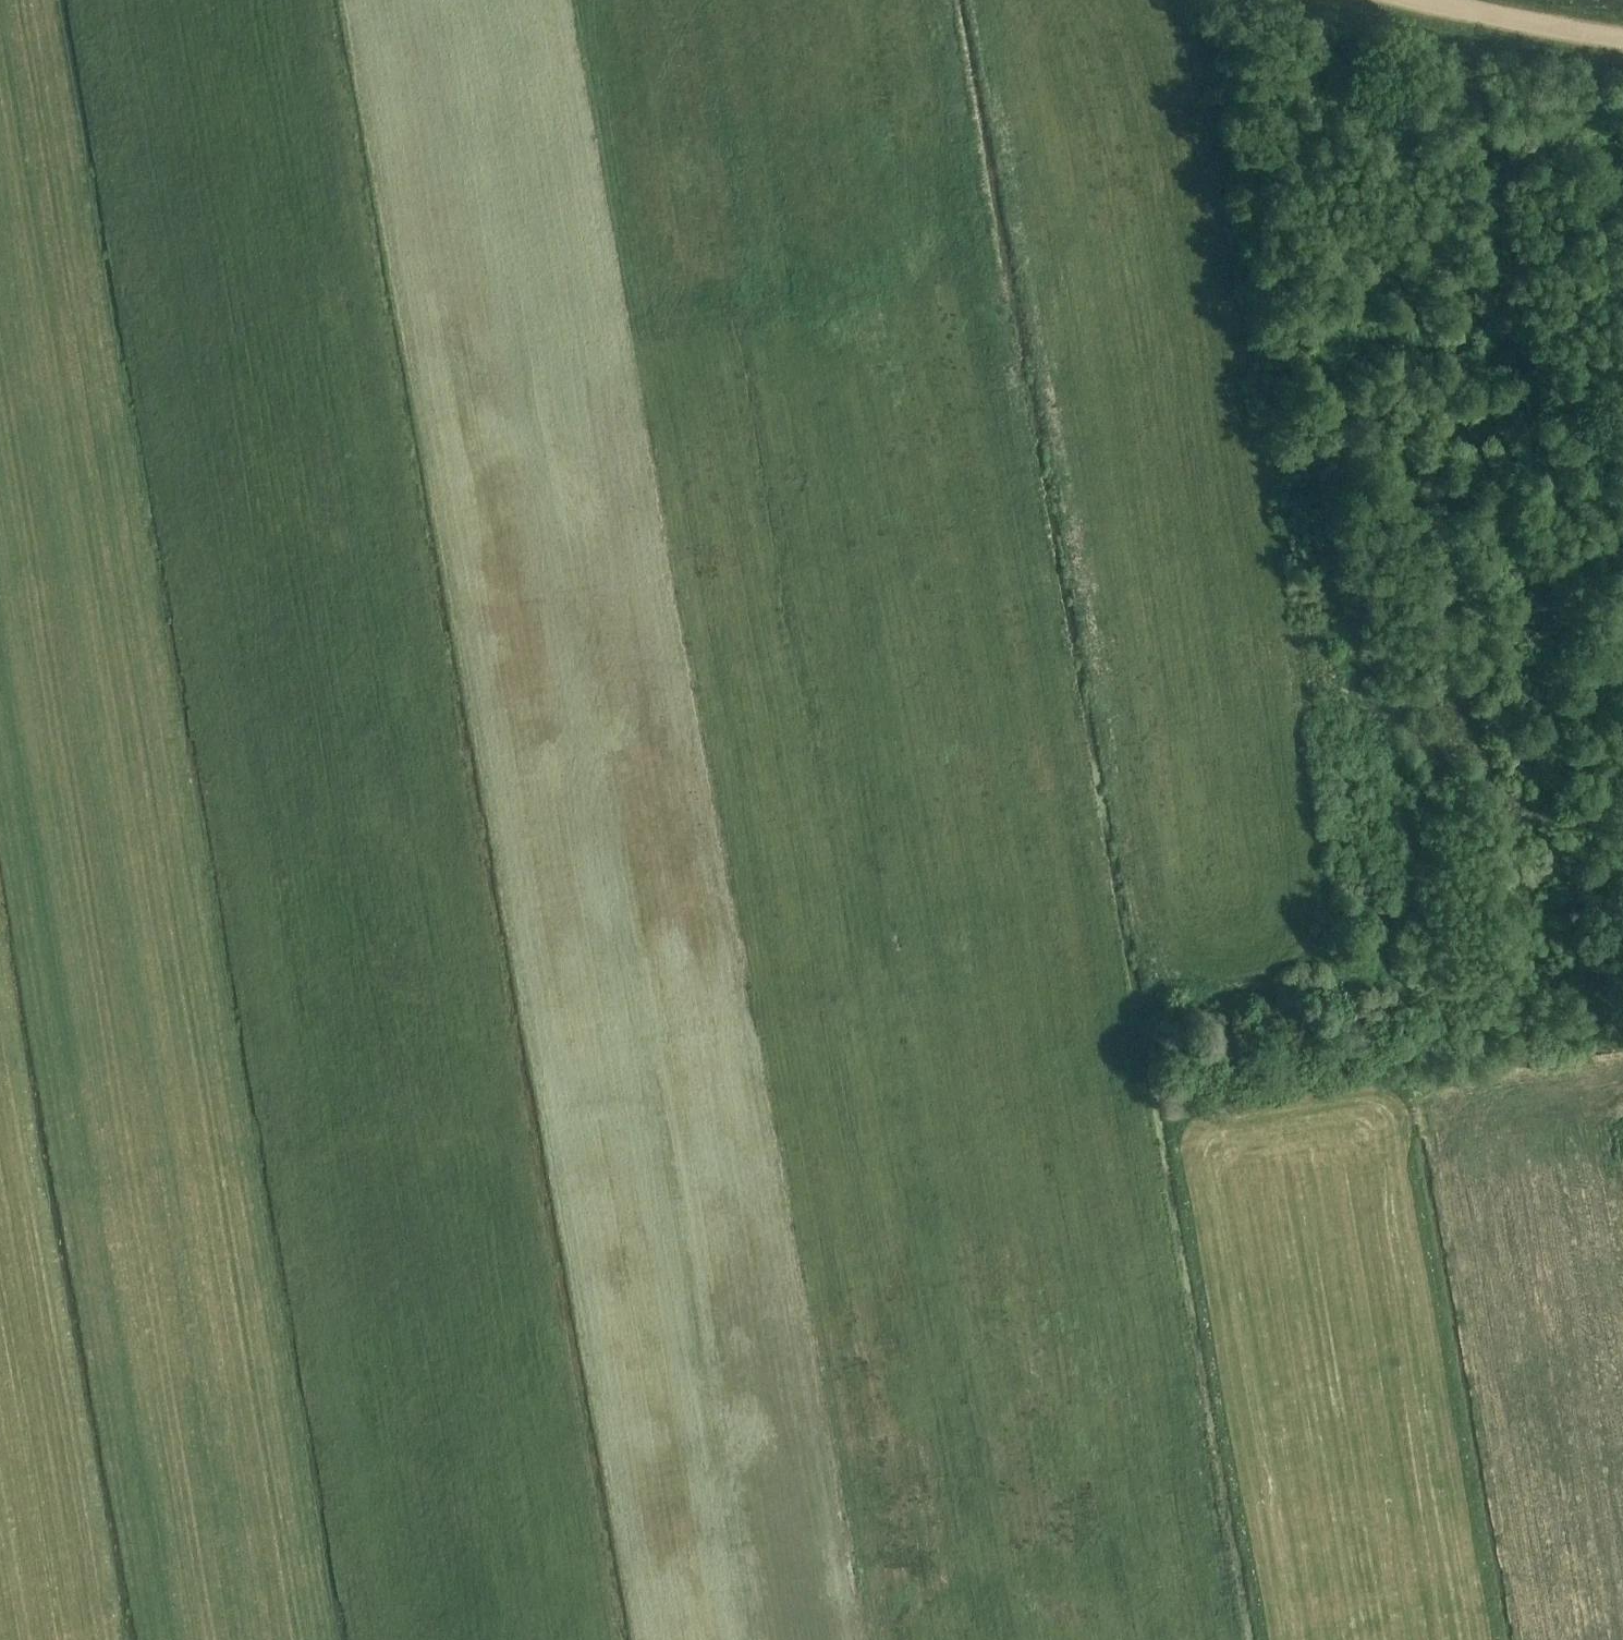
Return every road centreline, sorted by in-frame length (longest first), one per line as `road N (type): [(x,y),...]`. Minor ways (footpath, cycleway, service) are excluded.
road 1 (track): [(1427,0),(1622,38)]

